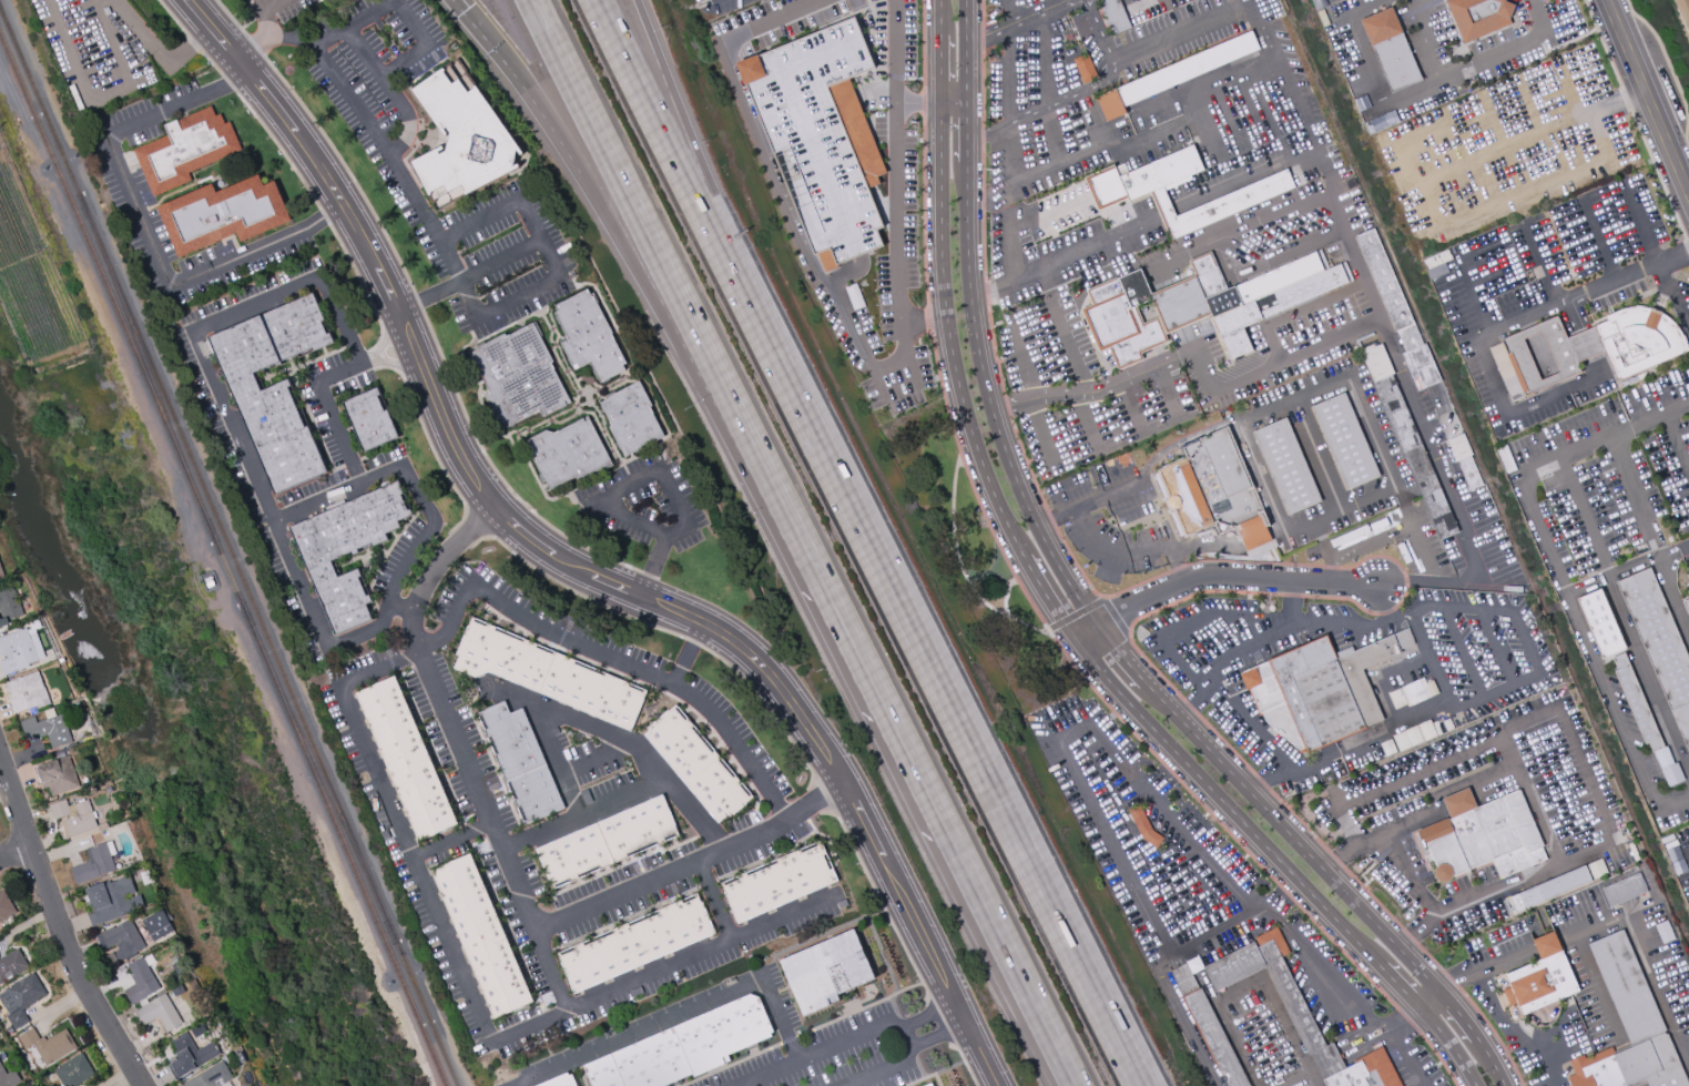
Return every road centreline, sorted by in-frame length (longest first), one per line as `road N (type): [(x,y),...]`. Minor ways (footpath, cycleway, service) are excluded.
road 1 (tertiary): [(172,0),(285,139),(332,211),(395,325),(446,457),(485,512),(543,565),(695,637),(763,687),(833,788),(987,1085)]
road 2 (tertiary): [(1006,1085),(852,775),(777,670),(720,621),(549,546),(499,496),(470,458),(408,306),(352,199),(202,0)]
road 3 (motorway): [(1144,1085),(735,275)]
road 4 (motorway): [(459,0),(525,79),(741,437)]
road 5 (tertiary): [(1093,628),(1026,505),(985,383),(970,292),(966,162)]
road 6 (motorway): [(538,0),(741,437)]
road 7 (tertiary): [(940,104),(940,222),(956,364),(970,424),(1022,550)]
road 8 (motorway): [(741,437),(950,842)]
road 9 (tertiary): [(1076,640),(1371,957)]
road 10 (tertiary): [(1437,989),(1146,682)]
road 11 (residential): [(0,769),(63,947),(139,1085)]
road 12 (motorway): [(735,275),(605,0)]
road 13 (motorway): [(735,275),(642,0)]
road 14 (motorway): [(950,842),(1077,1085)]
road 15 (tertiary): [(1604,0),(1688,200)]

